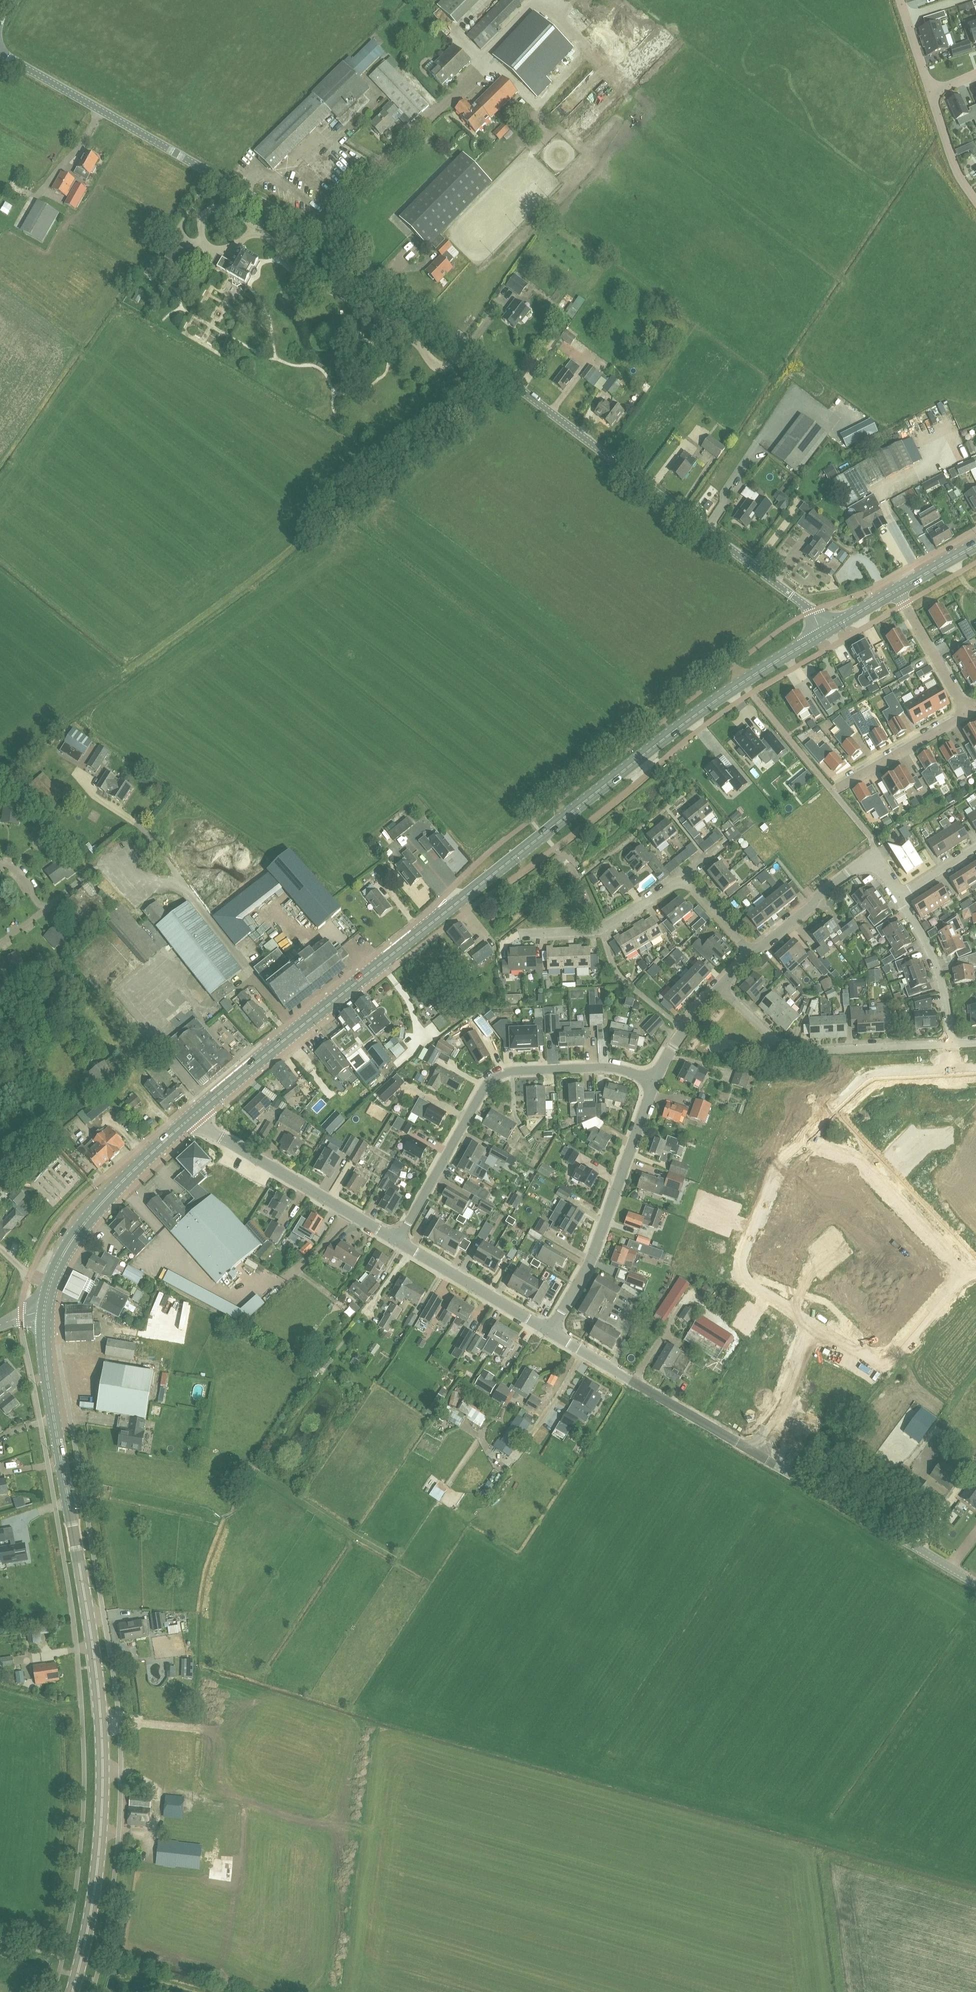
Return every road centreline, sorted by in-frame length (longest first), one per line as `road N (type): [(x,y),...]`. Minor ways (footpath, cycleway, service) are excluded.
road 1 (tertiary): [(827,631),(792,595),(293,221),(0,53)]
road 2 (secondary): [(194,1115),(685,723),(827,631)]
road 3 (secondary): [(72,1991),(94,1904),(102,1778),(96,1672),(44,1311)]
road 4 (track): [(121,676),(509,383)]
road 5 (residential): [(397,1241),(491,1080),(524,1070),(609,1066),(656,1081)]
road 6 (residential): [(753,954),(688,885),(678,884),(601,930),(519,935)]
road 7 (residential): [(550,1332),(592,1258),(656,1081)]
road 8 (residential): [(808,1132),(772,1164),(731,1275),(818,1328)]
road 9 (tertiary): [(975,1583),(750,1450)]
road 10 (residential): [(720,986),(792,1050),(951,1044)]
road 11 (secondary): [(44,1311),(79,1227),(194,1115)]
road 12 (tertiary): [(750,1450),(550,1332)]
road 13 (tertiary): [(397,1241),(200,1122)]
road 14 (residential): [(818,1328),(878,1370),(971,1271)]
road 15 (residential): [(899,896),(882,869),(864,863),(753,954)]
road 16 (tertiary): [(550,1332),(397,1241)]
road 17 (residential): [(808,1132),(875,1073),(952,1069)]
road 18 (residential): [(951,1044),(942,982),(899,896)]
road 19 (residential): [(833,793),(967,713)]
road 20 (residential): [(967,713),(897,590)]
road 21 (residential): [(750,1450),(783,1408),(818,1328)]
road 22 (residential): [(971,1271),(877,1173)]

